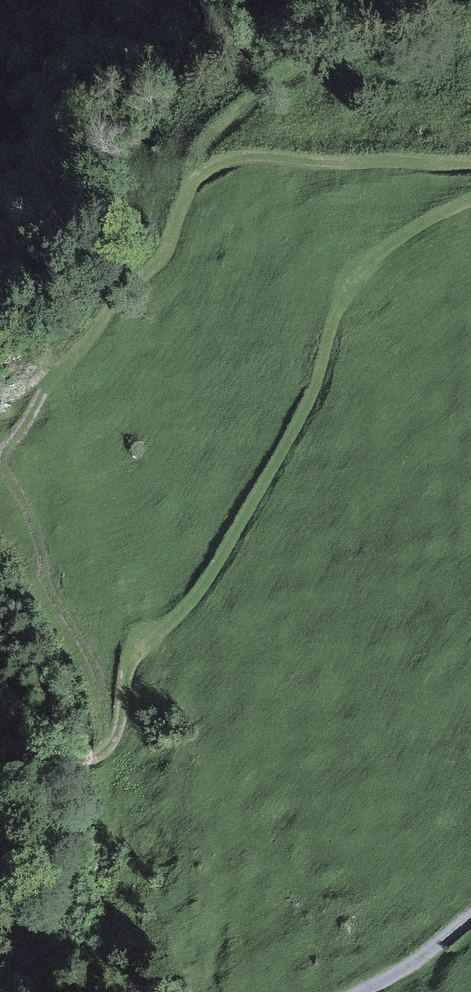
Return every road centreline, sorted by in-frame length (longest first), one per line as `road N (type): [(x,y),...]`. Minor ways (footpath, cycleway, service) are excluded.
road 1 (track): [(470,163),(240,157),(206,172),(192,185),(157,264),(118,293),(12,441),(6,470),(36,521),(40,581),(72,638),(110,746)]
road 2 (track): [(0,766),(17,753),(39,750),(90,760),(113,743),(134,653),(183,614),(263,492),(306,410),(359,271),(418,225),(470,201)]
road 3 (track): [(470,913),(429,952),(354,991)]

